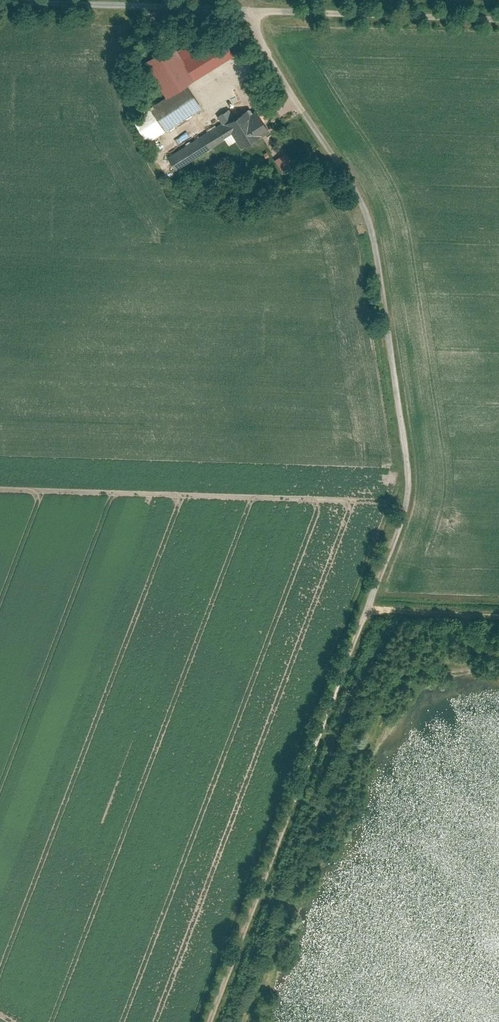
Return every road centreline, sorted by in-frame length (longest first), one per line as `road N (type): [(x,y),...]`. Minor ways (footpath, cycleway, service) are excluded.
road 1 (unclassified): [(365,611),(407,498),(375,254),(349,186),(248,10)]
road 2 (unclassified): [(209,1021),(365,611)]
road 3 (unclassified): [(498,19),(248,10)]
road 4 (unclassified): [(248,10),(0,3)]
road 5 (unclassified): [(365,611),(498,616)]

